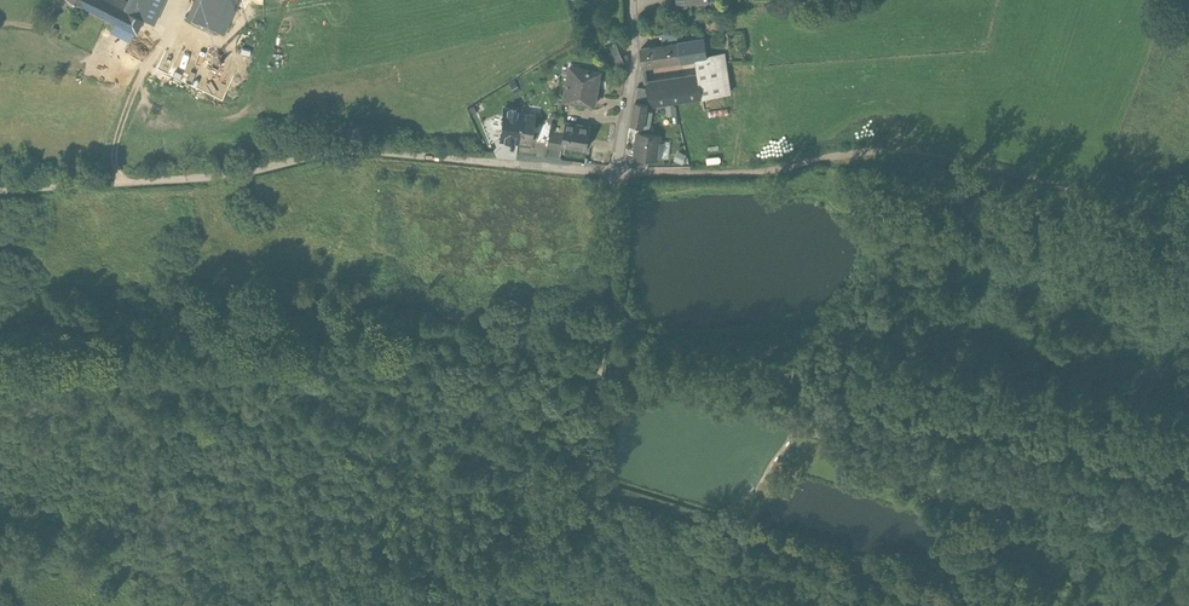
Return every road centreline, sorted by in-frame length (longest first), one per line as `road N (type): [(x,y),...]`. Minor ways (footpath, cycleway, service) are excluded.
road 1 (residential): [(0,185),(167,173),(324,145),(618,169)]
road 2 (track): [(1188,210),(911,151),(750,169),(618,169)]
road 3 (unclassified): [(960,605),(576,488)]
road 4 (unclassified): [(618,169),(601,352),(576,488)]
road 5 (unclassified): [(618,169),(634,59),(631,0)]
road 6 (track): [(576,488),(542,605)]

